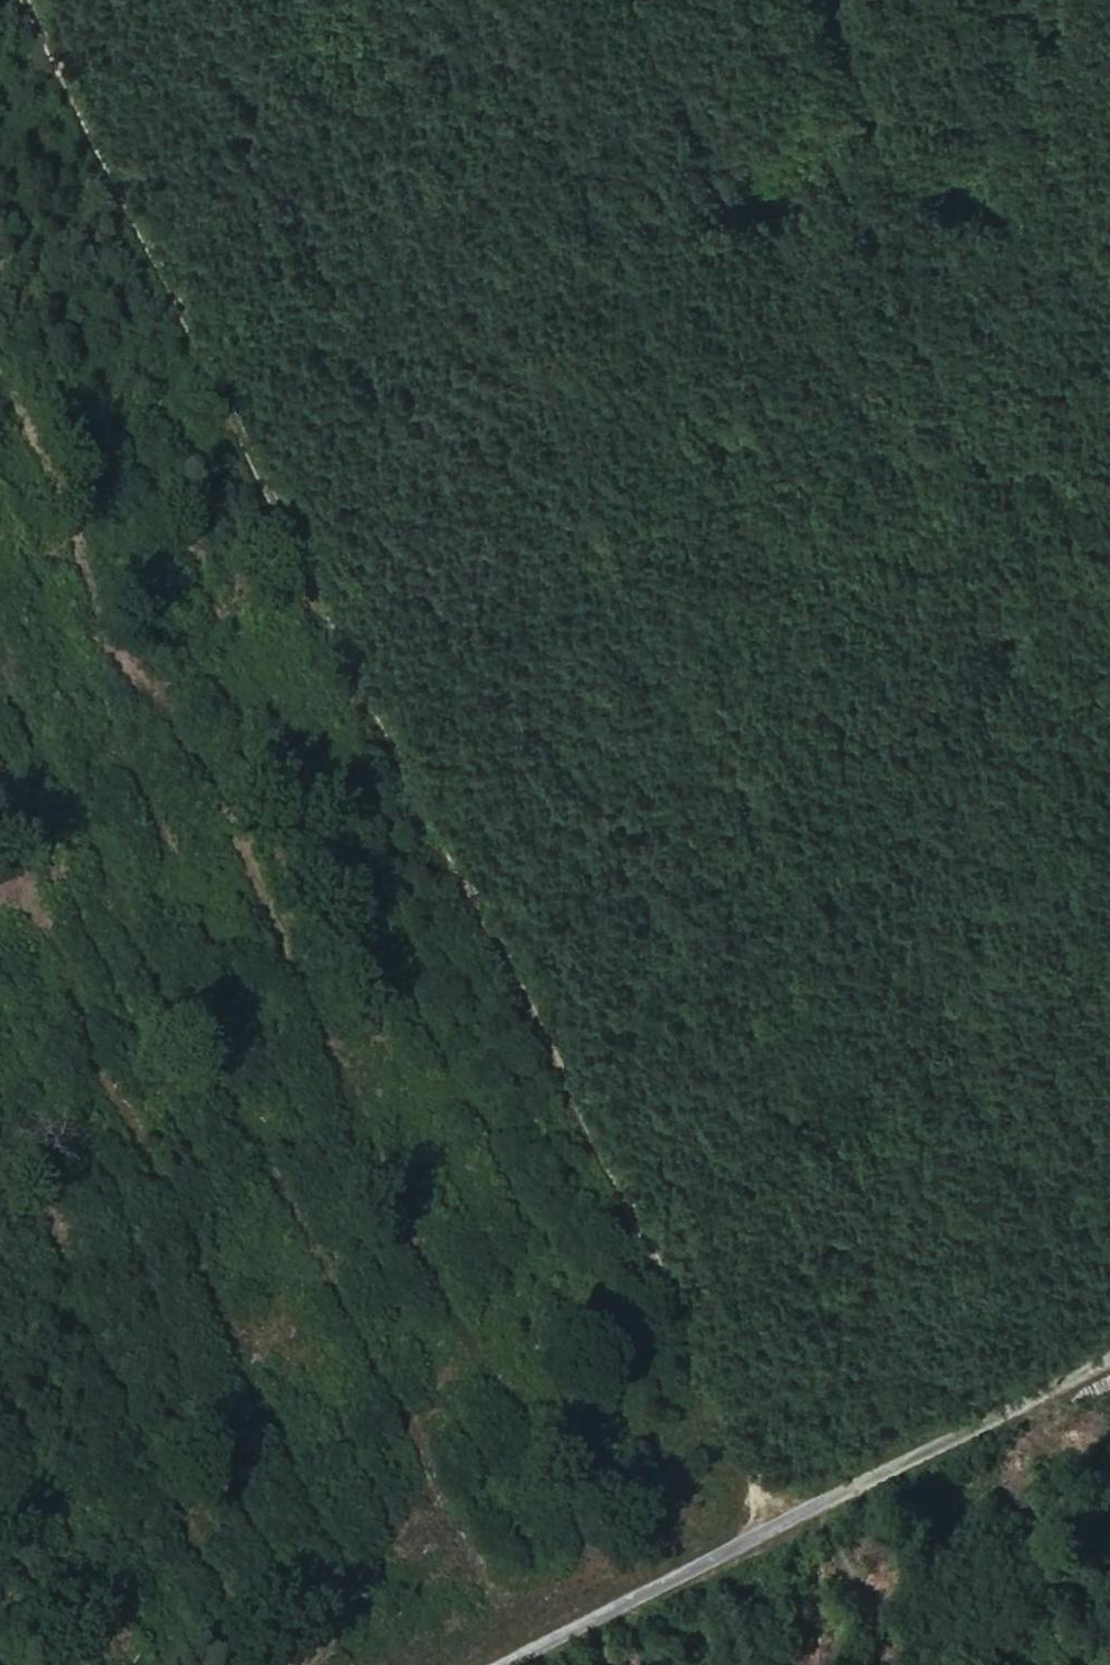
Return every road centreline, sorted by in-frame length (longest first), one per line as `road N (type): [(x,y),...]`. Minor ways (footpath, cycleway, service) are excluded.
road 1 (track): [(783,1524),(31,0)]
road 2 (track): [(783,1524),(1109,1360)]
road 3 (track): [(509,1664),(783,1524)]

